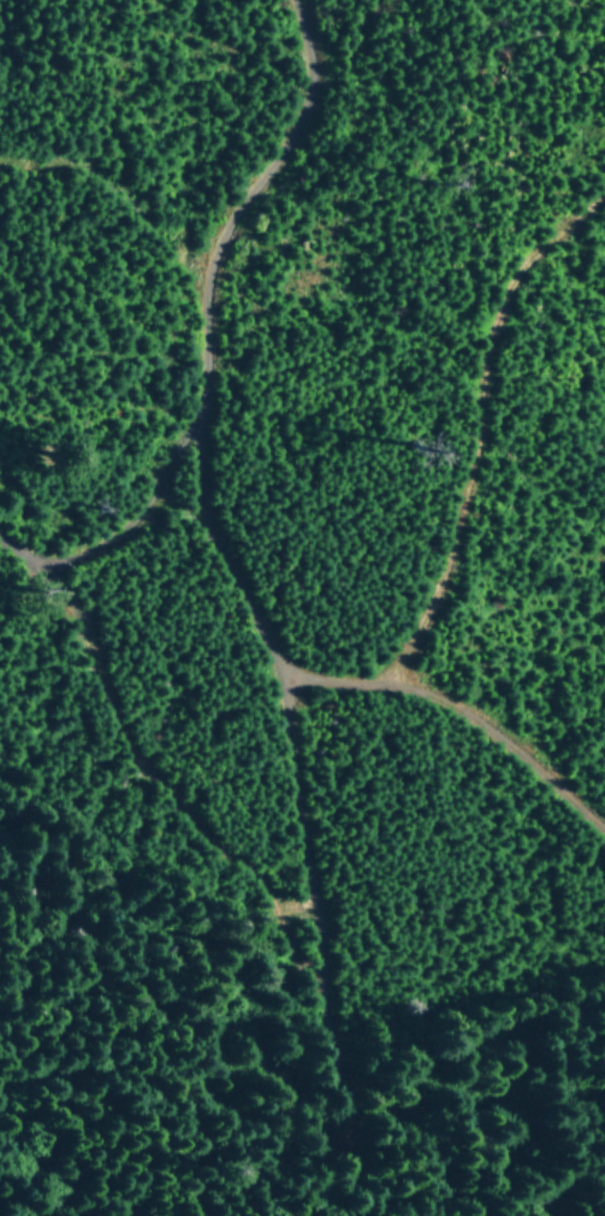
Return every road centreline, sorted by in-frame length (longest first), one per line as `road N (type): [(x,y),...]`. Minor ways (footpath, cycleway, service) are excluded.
road 1 (track): [(285,0),(302,101),(204,277),(207,409),(180,476),(254,636),(280,673),(284,783),(314,935),(313,998),(364,1215)]
road 2 (track): [(313,998),(238,868),(162,795),(43,562)]
road 3 (track): [(280,673),(433,691),(604,817)]
road 4 (track): [(0,532),(43,562),(180,476)]

